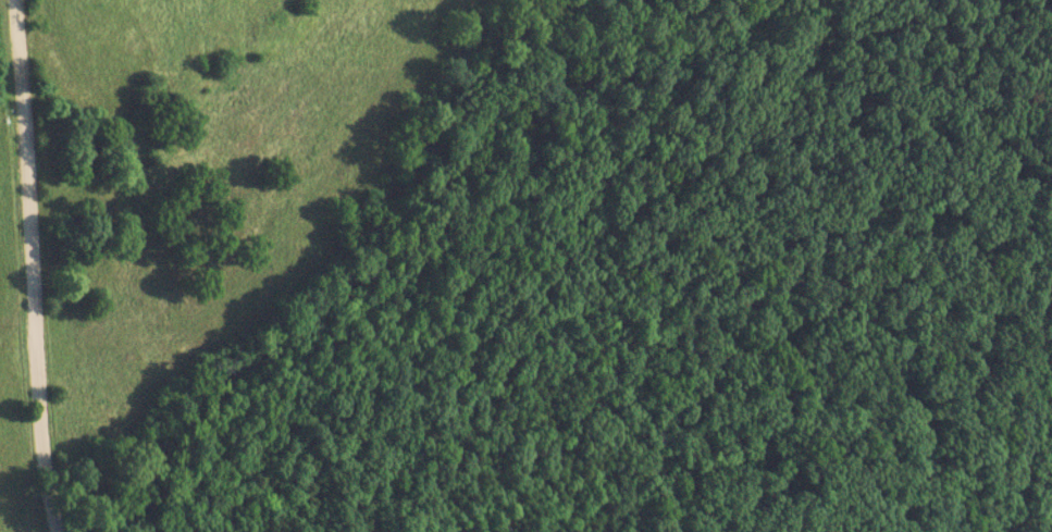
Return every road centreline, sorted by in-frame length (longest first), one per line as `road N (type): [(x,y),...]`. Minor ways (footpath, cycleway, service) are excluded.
road 1 (residential): [(56,531),(39,444),(10,0)]

